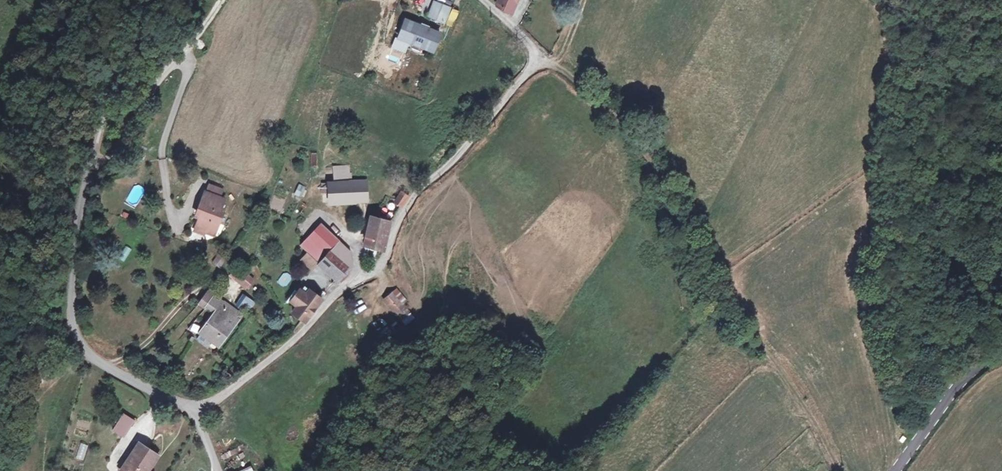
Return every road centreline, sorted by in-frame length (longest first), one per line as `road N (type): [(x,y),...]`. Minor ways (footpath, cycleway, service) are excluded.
road 1 (unclassified): [(194,409),(268,361),(333,297),(375,270),(398,218),(539,57),(484,0)]
road 2 (track): [(864,0),(871,12),(873,95),(853,280),(864,377),(891,470)]
road 3 (unclassified): [(89,179),(72,309),(82,346),(194,409)]
road 4 (residential): [(89,179),(222,0)]
road 5 (unclassified): [(152,0),(115,85),(89,179)]
road 6 (unclassified): [(1001,351),(965,376),(896,470)]

